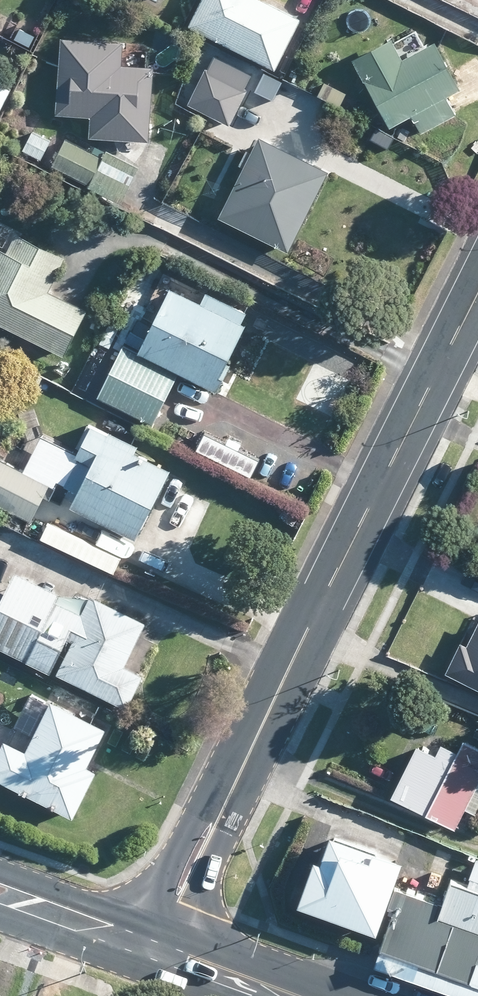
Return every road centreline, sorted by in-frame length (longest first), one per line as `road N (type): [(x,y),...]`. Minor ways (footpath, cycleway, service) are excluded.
road 1 (tertiary): [(163,945),(477,296)]
road 2 (tertiary): [(0,888),(163,945)]
road 3 (secondary): [(163,945),(299,995)]

